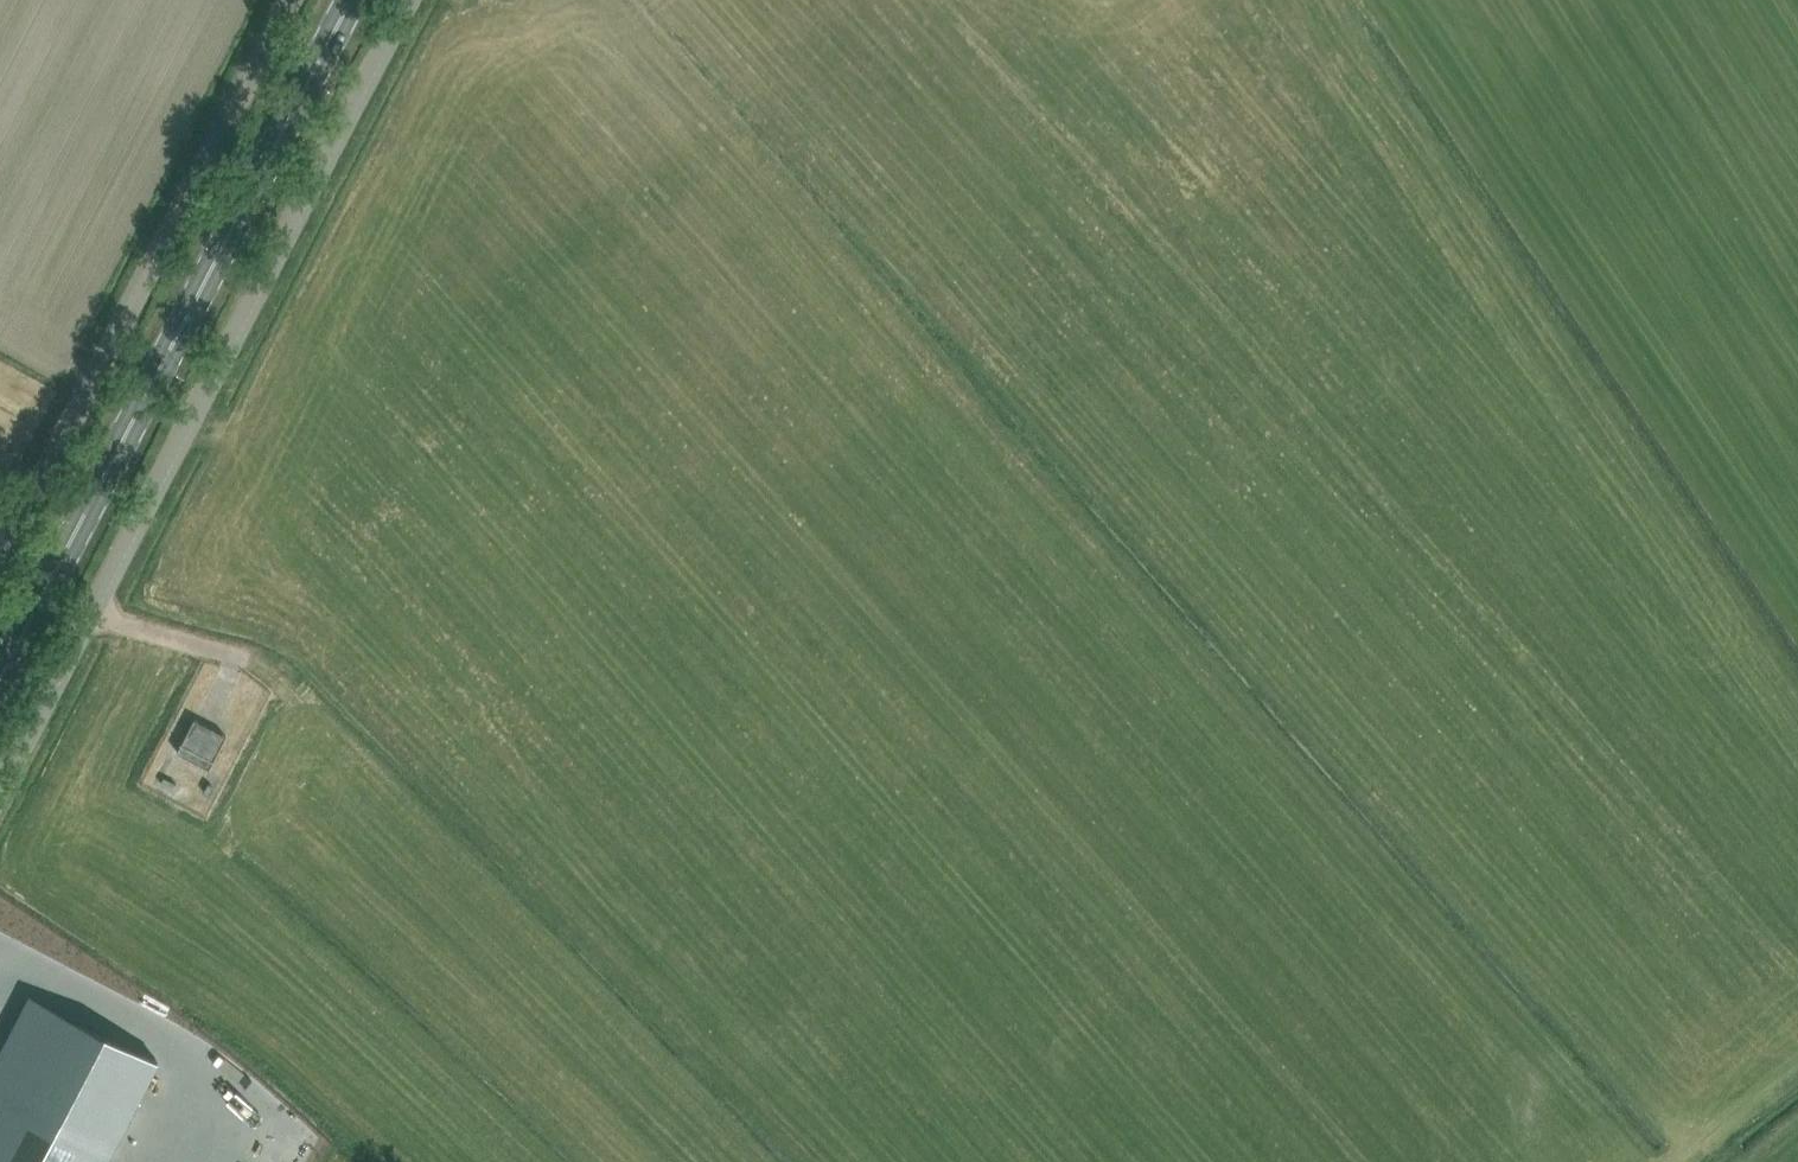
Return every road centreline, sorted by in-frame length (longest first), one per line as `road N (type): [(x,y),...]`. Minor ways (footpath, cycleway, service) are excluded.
road 1 (unclassified): [(0,780),(408,0)]
road 2 (primary): [(0,677),(350,0)]
road 3 (unclassified): [(0,552),(288,0)]

